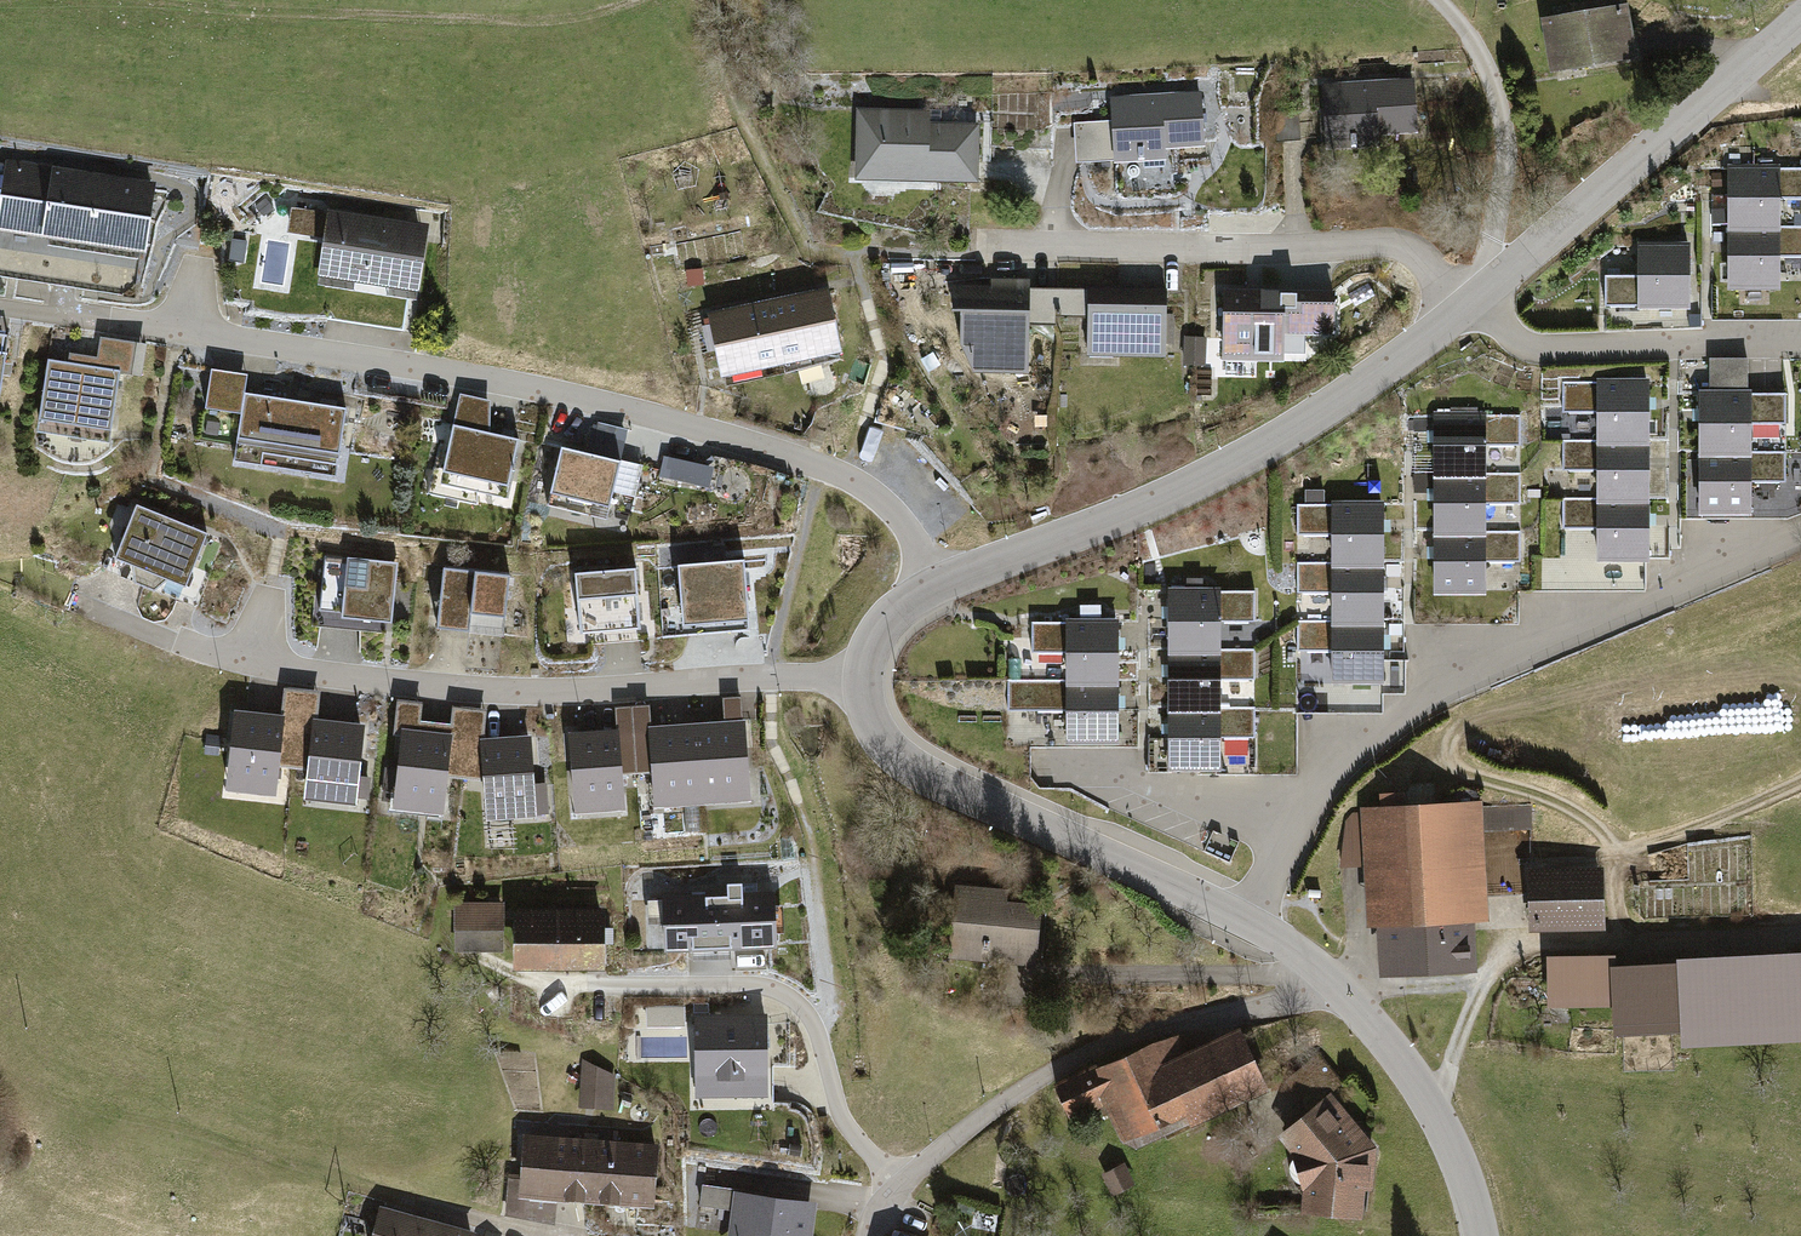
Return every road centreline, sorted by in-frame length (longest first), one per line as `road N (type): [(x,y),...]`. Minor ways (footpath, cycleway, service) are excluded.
road 1 (residential): [(941,587),(876,496),(818,466),(498,382),(172,326)]
road 2 (residential): [(1247,923),(1296,809),(1369,734),(1464,674),(1800,530)]
road 3 (residential): [(863,679),(765,677),(562,694),(378,683),(248,655)]
road 4 (tertiary): [(941,587),(1256,452),(1360,387),(1469,304)]
road 5 (residential): [(1343,993),(1097,1050),(997,1107),(896,1184),(867,1235)]
road 6 (residential): [(1469,304),(1423,256),(1383,242),(999,244)]
road 7 (tertiary): [(1247,923),(926,772),(873,723),(863,679)]
road 8 (track): [(1430,1102),(1477,988),(1524,946),(1800,936)]
road 9 (tertiary): [(1469,304),(1800,19)]
road 10 (residential): [(1800,344),(1530,348),(1469,304)]
road 11 (tertiary): [(1481,1235),(1430,1102),(1343,993)]
road 12 (track): [(1477,988),(1343,993)]
road 13 (tertiary): [(863,679),(882,627),(941,587)]

